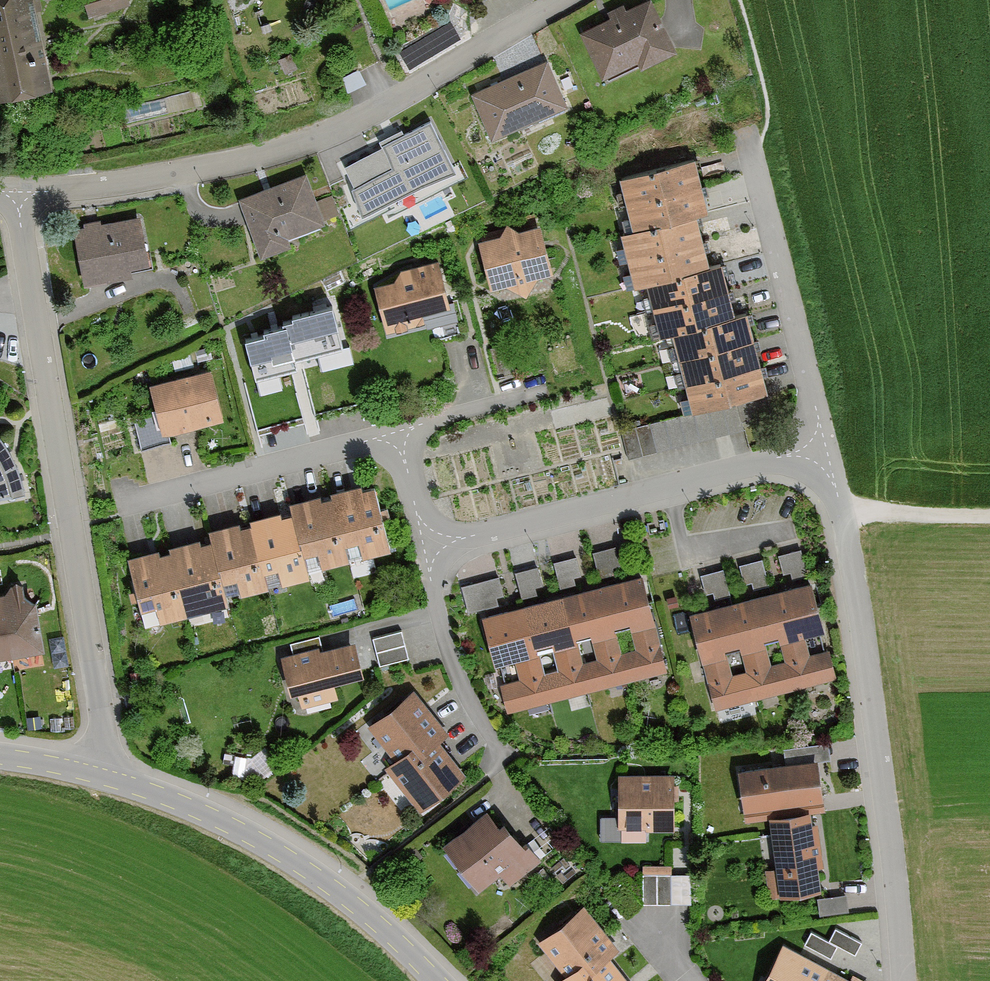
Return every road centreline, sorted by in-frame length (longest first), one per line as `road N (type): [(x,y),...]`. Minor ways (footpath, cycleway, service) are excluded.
road 1 (residential): [(104,777),(101,710),(11,196)]
road 2 (residential): [(11,196),(330,123),(558,0)]
road 3 (residential): [(823,443),(857,565),(896,980)]
road 4 (residential): [(429,547),(823,443)]
road 5 (unclassified): [(437,980),(303,866),(205,813),(104,777)]
road 6 (residential): [(823,443),(751,151)]
road 7 (residential): [(404,440),(126,516)]
road 8 (residential): [(503,764),(461,678),(429,547)]
road 9 (residential): [(538,404),(404,440)]

